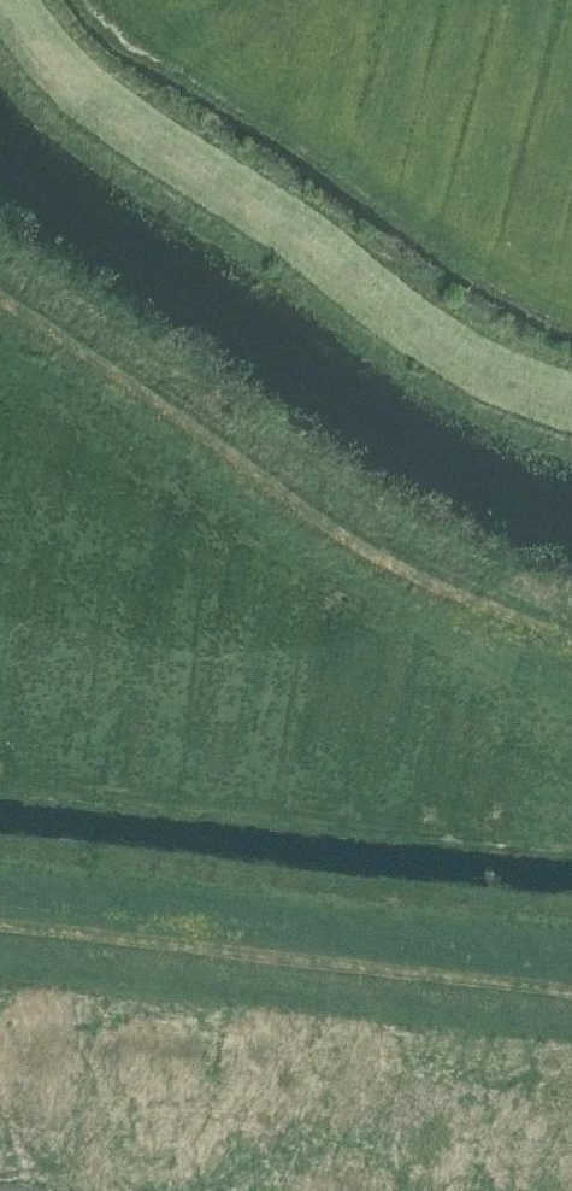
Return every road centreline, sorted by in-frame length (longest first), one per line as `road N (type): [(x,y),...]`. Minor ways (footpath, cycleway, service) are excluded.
road 1 (track): [(571,421),(437,359),(201,186),(99,127),(50,79),(0,9)]
road 2 (track): [(0,307),(319,528),(571,652)]
road 3 (track): [(571,989),(0,918)]

